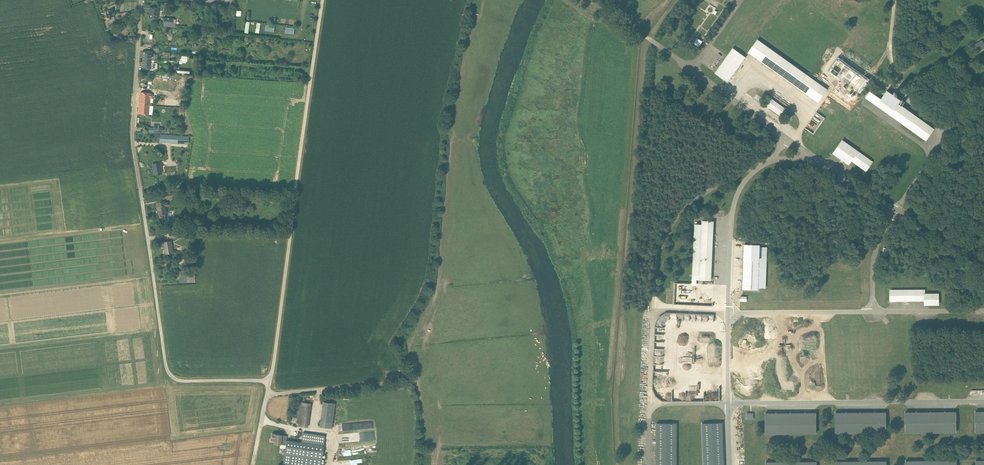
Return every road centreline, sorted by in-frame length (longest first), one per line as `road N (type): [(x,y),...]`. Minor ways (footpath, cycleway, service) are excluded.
road 1 (unclassified): [(269,380),(179,379),(170,370),(135,146),(142,0)]
road 2 (unclassified): [(269,380),(323,0)]
road 3 (track): [(948,132),(899,83),(891,50),(896,0)]
road 4 (track): [(405,382),(267,395)]

